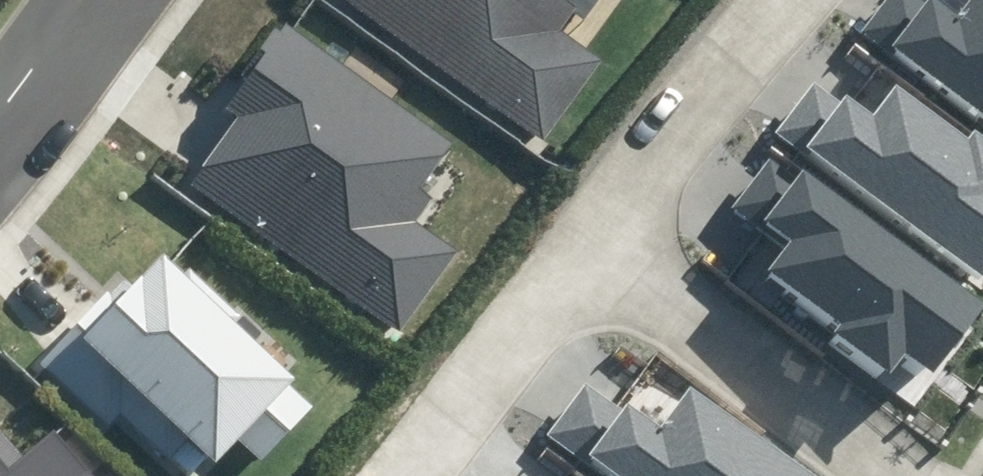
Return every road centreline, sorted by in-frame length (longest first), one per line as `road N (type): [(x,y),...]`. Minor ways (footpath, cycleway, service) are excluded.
road 1 (residential): [(597,242),(910,475)]
road 2 (residential): [(597,242),(801,0)]
road 3 (residential): [(398,475),(597,242)]

